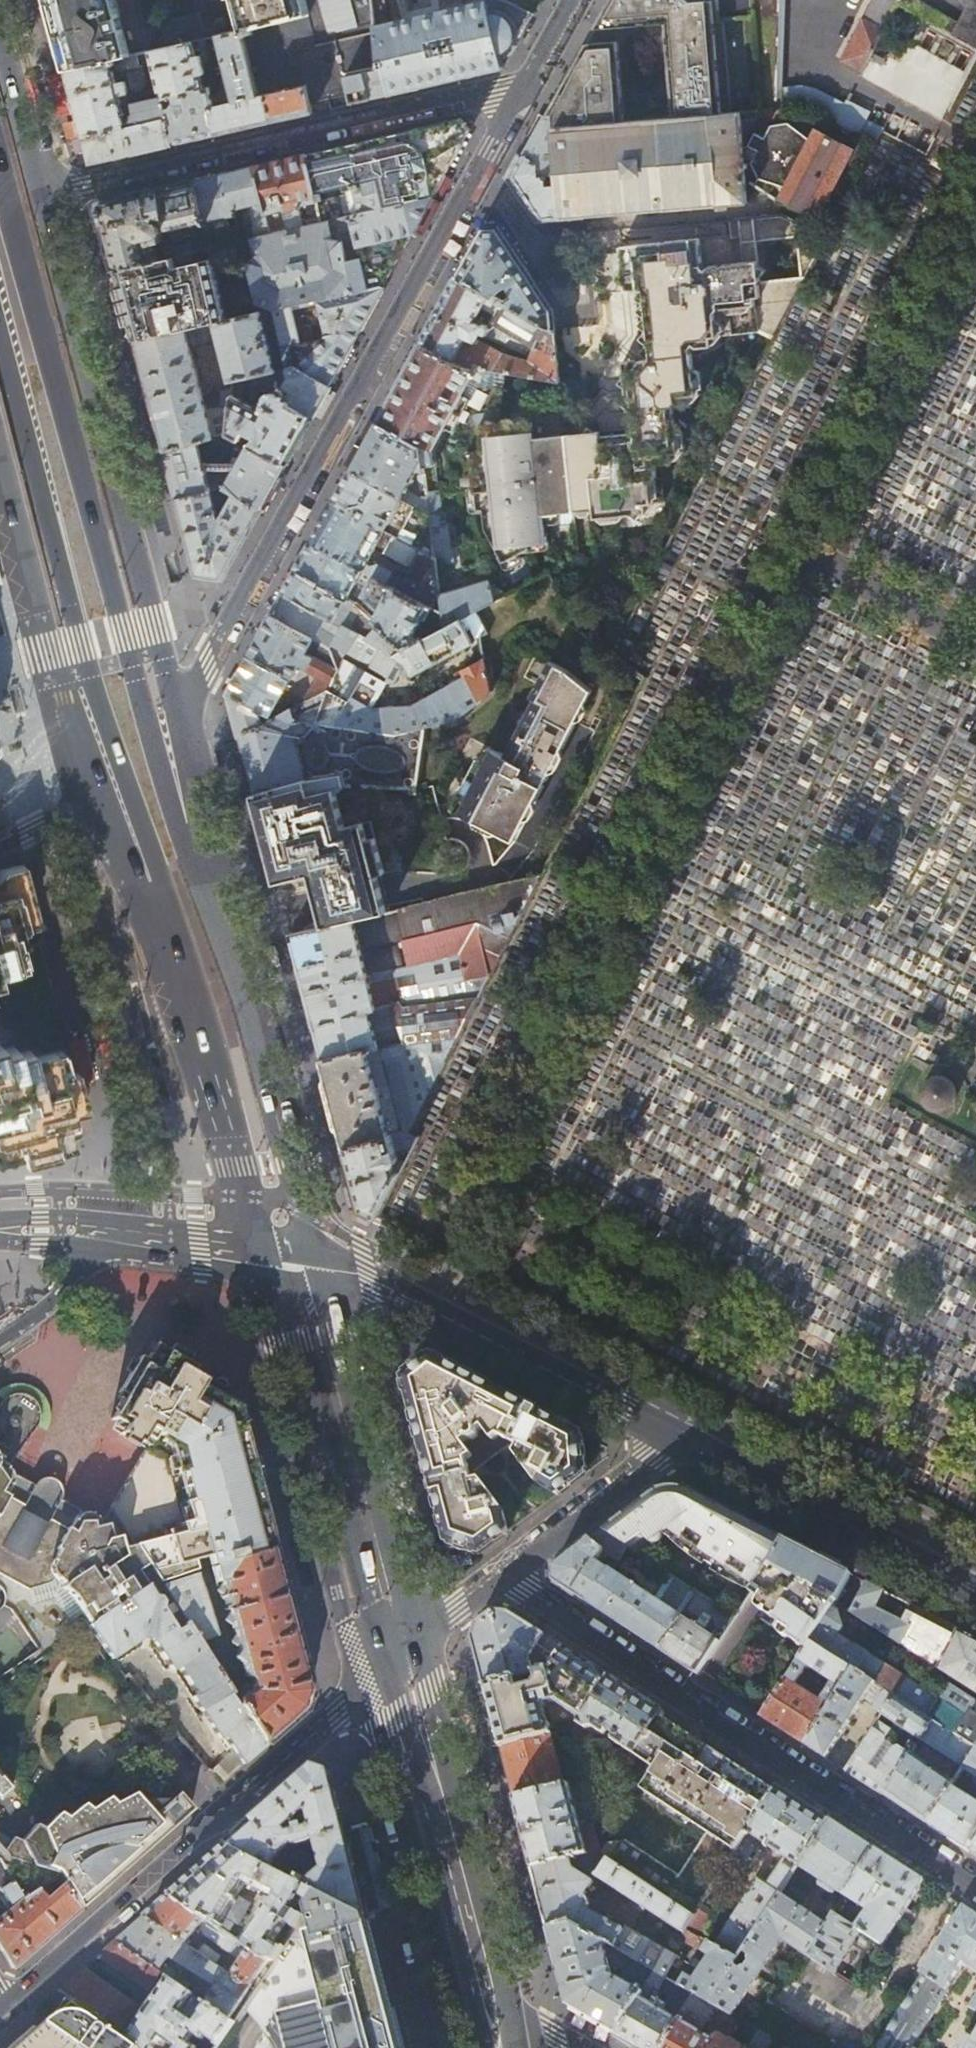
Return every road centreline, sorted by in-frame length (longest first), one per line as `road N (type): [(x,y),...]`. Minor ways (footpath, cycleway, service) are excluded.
road 1 (primary): [(200,873),(101,564),(0,168)]
road 2 (primary): [(0,336),(77,641),(173,924)]
road 3 (residential): [(181,710),(476,182)]
road 4 (residential): [(504,1576),(959,1875)]
road 5 (secondary): [(181,710),(48,191)]
road 6 (tertiary): [(9,2002),(403,1658)]
road 7 (residential): [(48,191),(533,82)]
road 8 (secondary): [(684,1432),(368,1275),(291,1265)]
road 9 (primary): [(291,1265),(403,1658)]
road 10 (secondary): [(0,467),(93,802)]
road 11 (primary): [(403,1658),(490,1993)]
road 12 (secondary): [(975,1583),(684,1432)]
road 13 (primary): [(271,1191),(232,969),(200,873)]
road 14 (primary): [(173,924),(271,1191)]
road 15 (residential): [(504,1576),(684,1432)]
road 16 (residential): [(846,2047),(959,1875)]
road 17 (secondary): [(101,1237),(291,1265)]
road 18 (secondary): [(48,191),(0,15)]
road 19 (secondary): [(200,873),(197,779),(181,710)]
road 20 (secondary): [(93,802),(135,895),(173,924)]
road 21 (residential): [(101,1237),(57,1299),(0,1342)]
road 22 (residential): [(476,182),(501,199),(531,239),(590,234)]
road 23 (residential): [(403,1658),(504,1576)]

